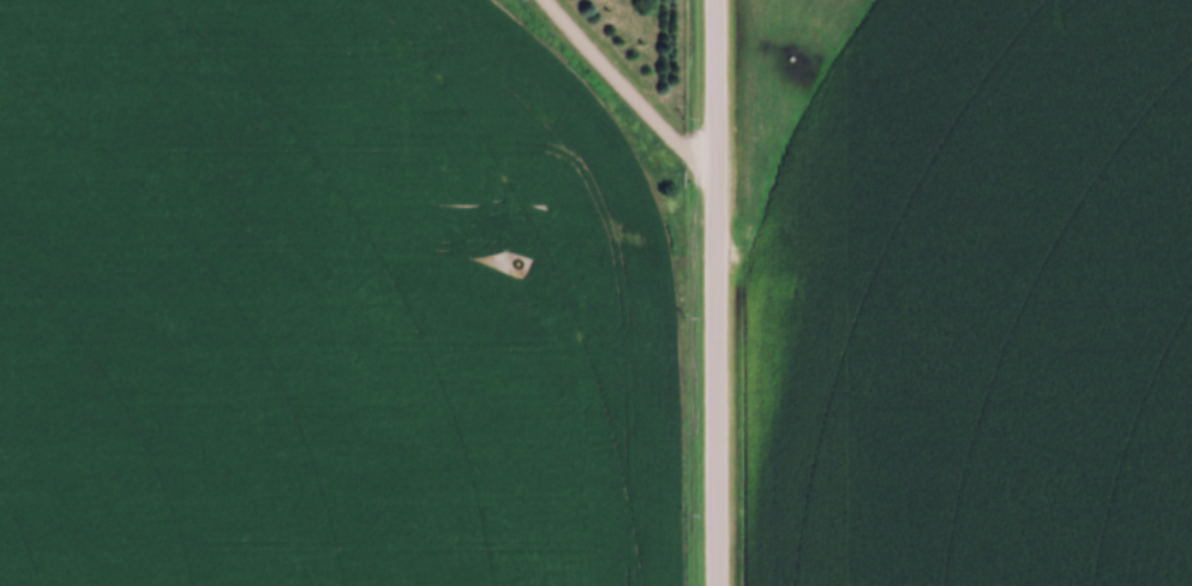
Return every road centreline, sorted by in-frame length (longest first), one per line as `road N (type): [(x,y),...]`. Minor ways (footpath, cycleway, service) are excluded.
road 1 (tertiary): [(716,585),(716,0)]

